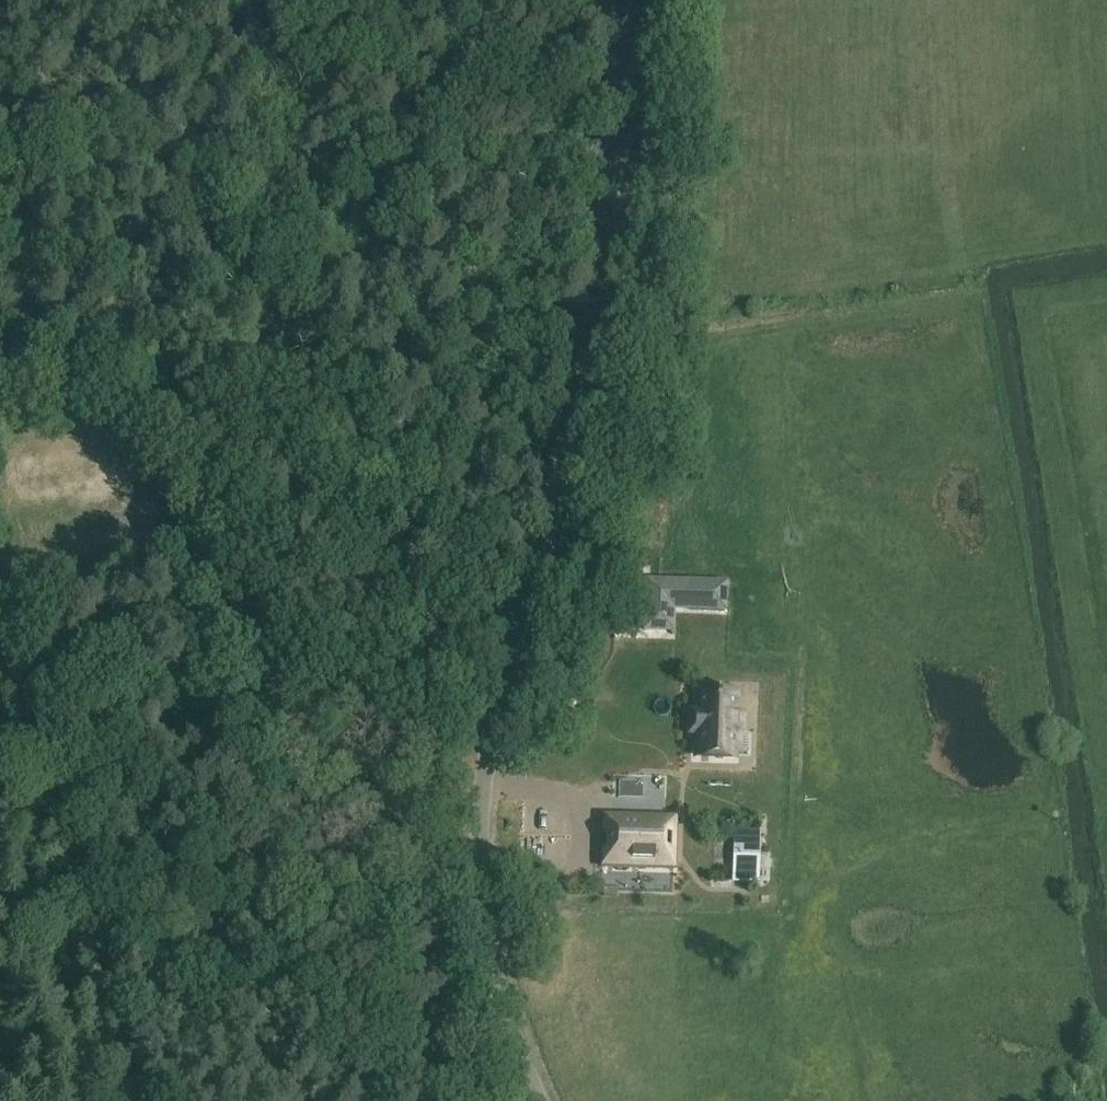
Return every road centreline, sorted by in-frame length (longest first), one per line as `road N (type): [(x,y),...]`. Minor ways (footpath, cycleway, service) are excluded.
road 1 (unclassified): [(540,1100),(493,966),(477,834),(498,701),(589,311),(616,0)]
road 2 (track): [(135,1100),(0,620)]

